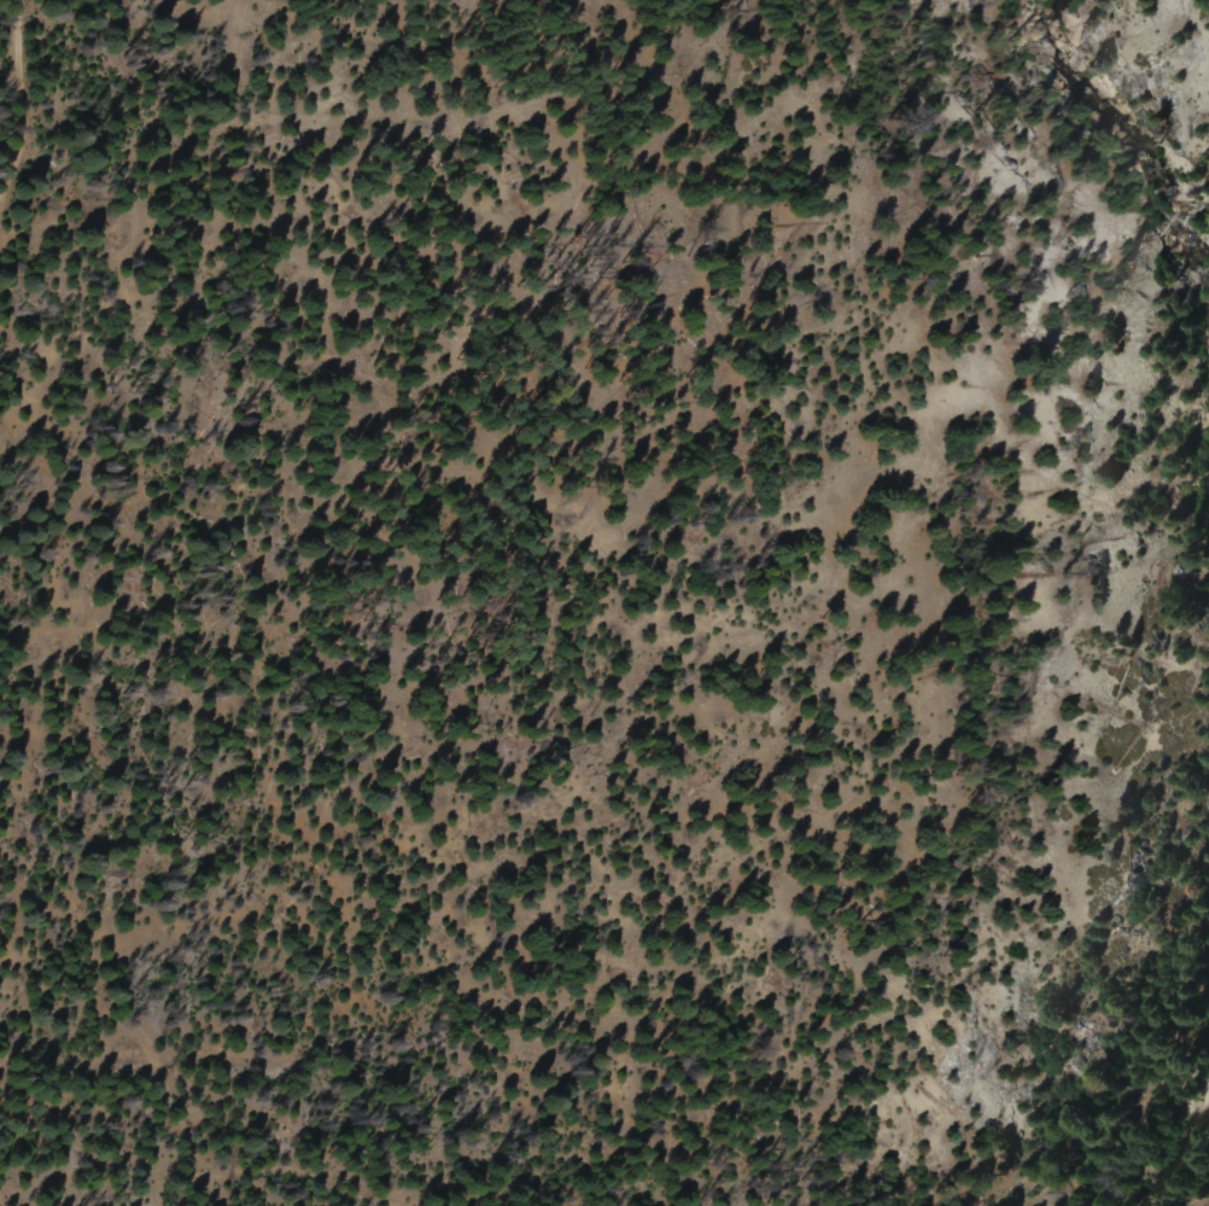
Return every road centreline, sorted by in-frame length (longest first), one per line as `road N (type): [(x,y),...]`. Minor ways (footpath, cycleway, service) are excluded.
road 1 (track): [(0,168),(10,138),(15,0)]

